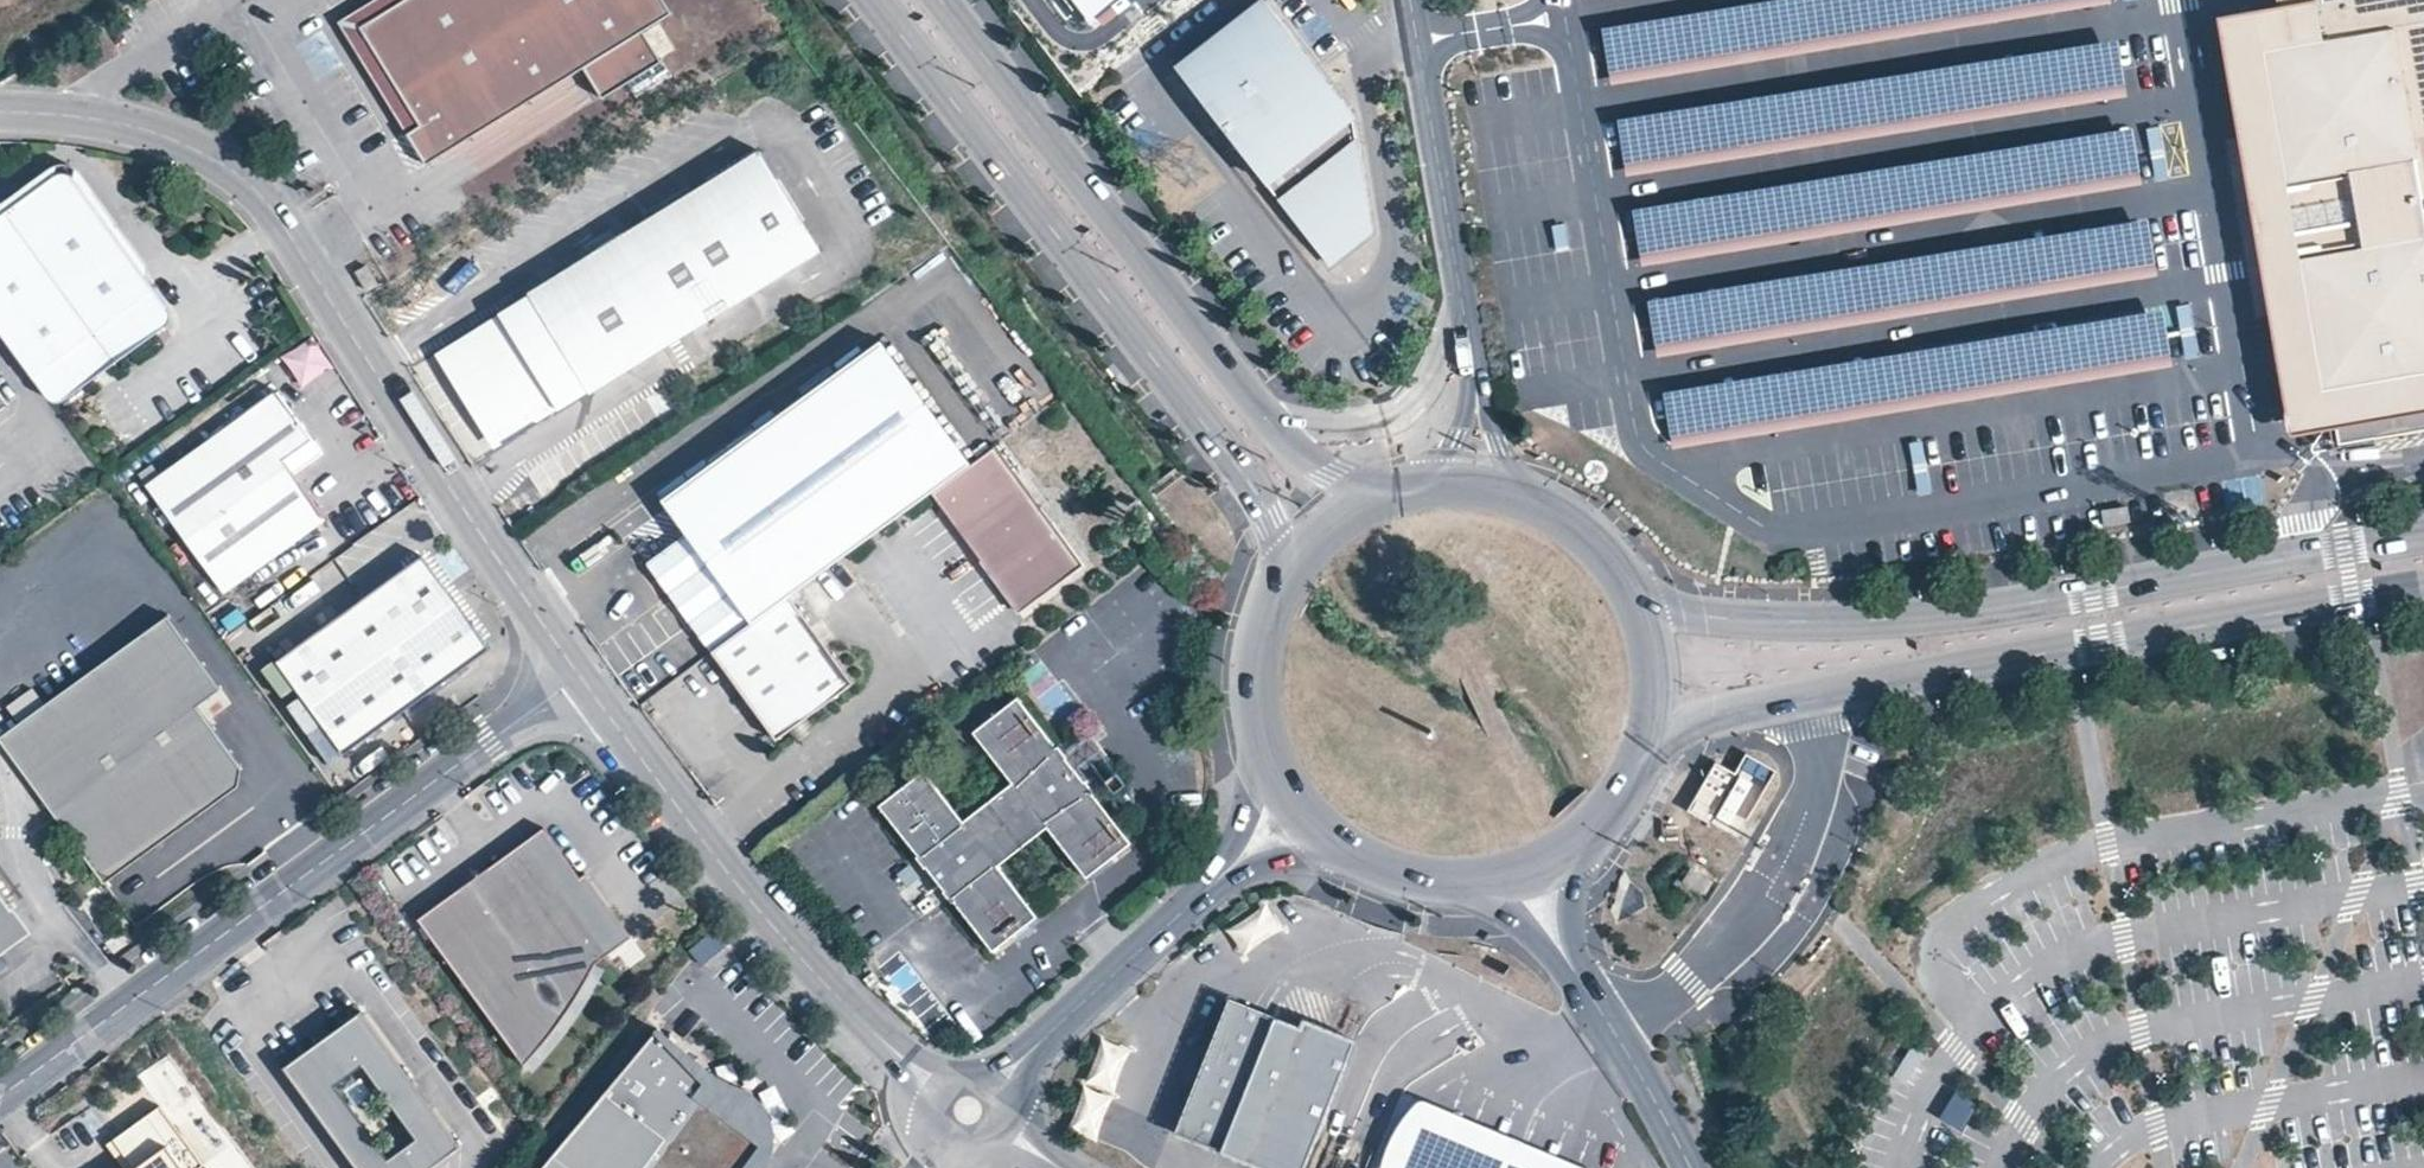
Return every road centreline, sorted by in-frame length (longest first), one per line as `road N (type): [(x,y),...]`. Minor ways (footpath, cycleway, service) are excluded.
road 1 (residential): [(574,669),(362,364),(264,204),(233,179),(189,159),(55,125),(0,122)]
road 2 (tertiary): [(1650,744),(1701,717),(2423,590)]
road 3 (tertiary): [(2423,534),(1880,626),(1684,617),(1643,607)]
road 4 (tertiary): [(872,0),(1238,481),(1267,548),(1277,600)]
road 5 (residential): [(0,1090),(574,669)]
road 6 (residential): [(968,1110),(842,1004),(752,910),(574,669)]
road 7 (tertiary): [(1256,400),(953,0)]
road 8 (residential): [(1207,890),(968,1110)]
road 9 (residential): [(1456,289),(1451,357),(1441,385),(1418,408),(1329,425),(1256,400)]
road 10 (residential): [(1456,289),(1405,0)]
road 11 (residential): [(1684,1167),(1575,970)]
road 12 (tertiary): [(1643,607),(1613,558),(1571,520),(1520,495)]
road 13 (tertiary): [(1378,502),(1297,451),(1256,400)]
road 14 (residential): [(1268,749),(1207,890)]
road 15 (tertiary): [(1277,600),(1261,649),(1258,699),(1268,749)]
road 16 (residential): [(1207,890),(1345,849)]
road 17 (tertiary): [(1378,502),(1336,526),(1277,600)]
road 18 (tertiary): [(1650,744),(1659,675),(1643,607)]
road 19 (residential): [(1468,884),(1557,964),(1575,970)]
road 20 (residential): [(1520,495),(1472,368)]
road 21 (residential): [(1472,368),(1458,434),(1424,488)]
road 22 (tertiary): [(1345,849),(1404,877),(1468,884)]
road 23 (tertiary): [(1576,847),(1633,783),(1650,744)]
road 24 (tertiary): [(1268,749),(1286,788),(1345,849)]
road 25 (residential): [(1575,970),(1576,847)]

